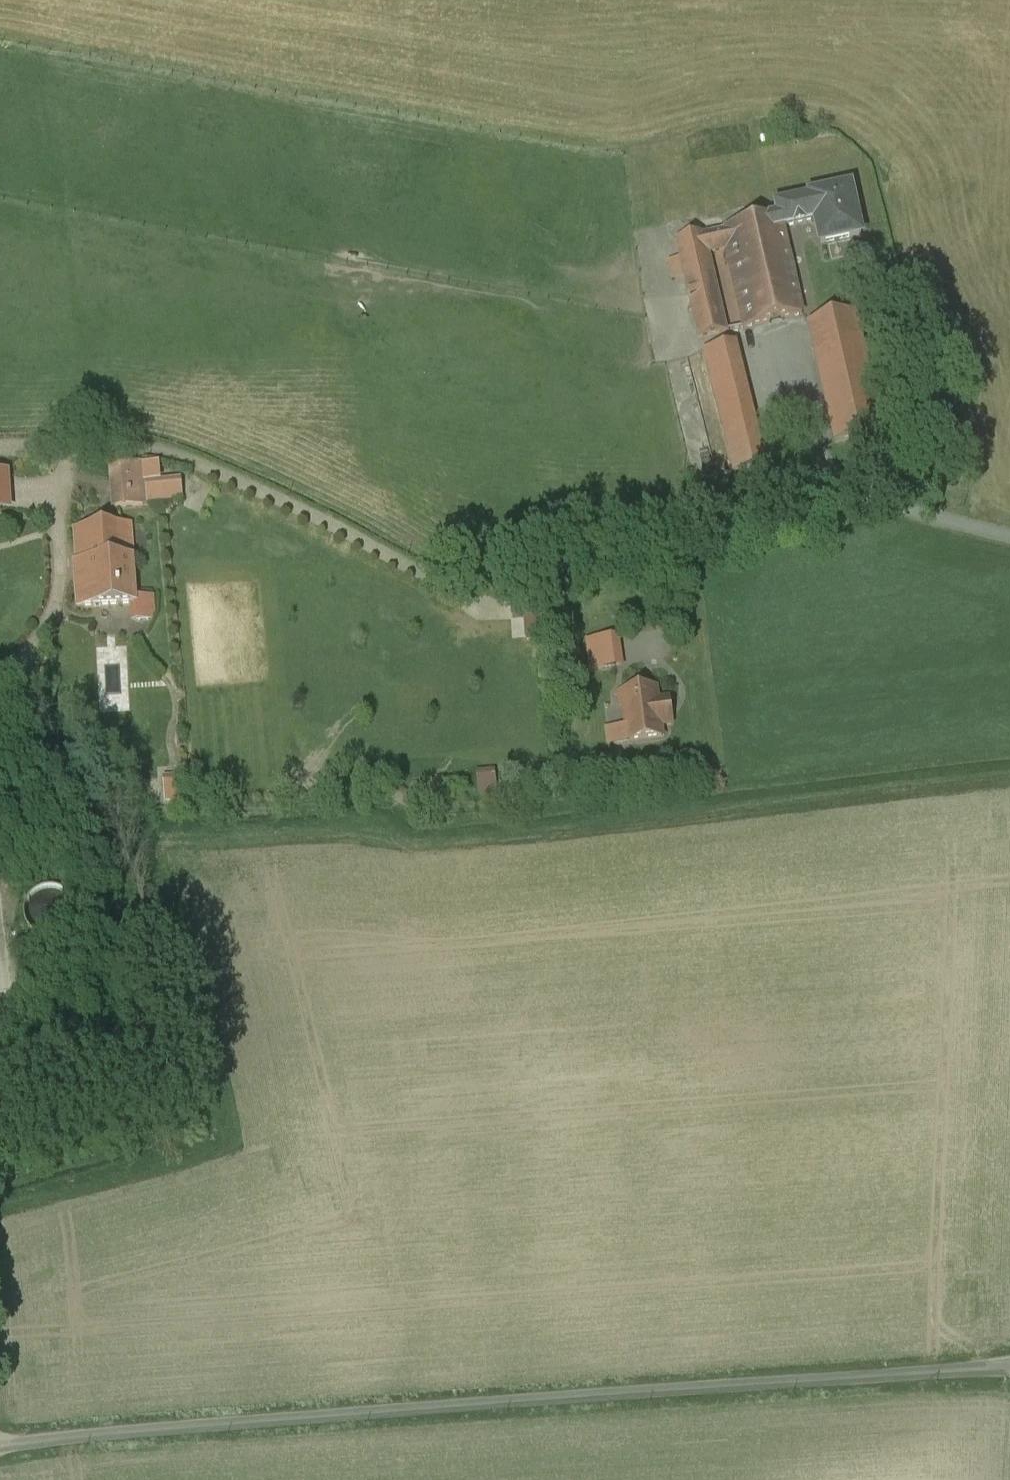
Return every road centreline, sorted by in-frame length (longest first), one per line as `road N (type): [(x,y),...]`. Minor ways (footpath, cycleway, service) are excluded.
road 1 (unclassified): [(1009,1369),(0,1445)]

